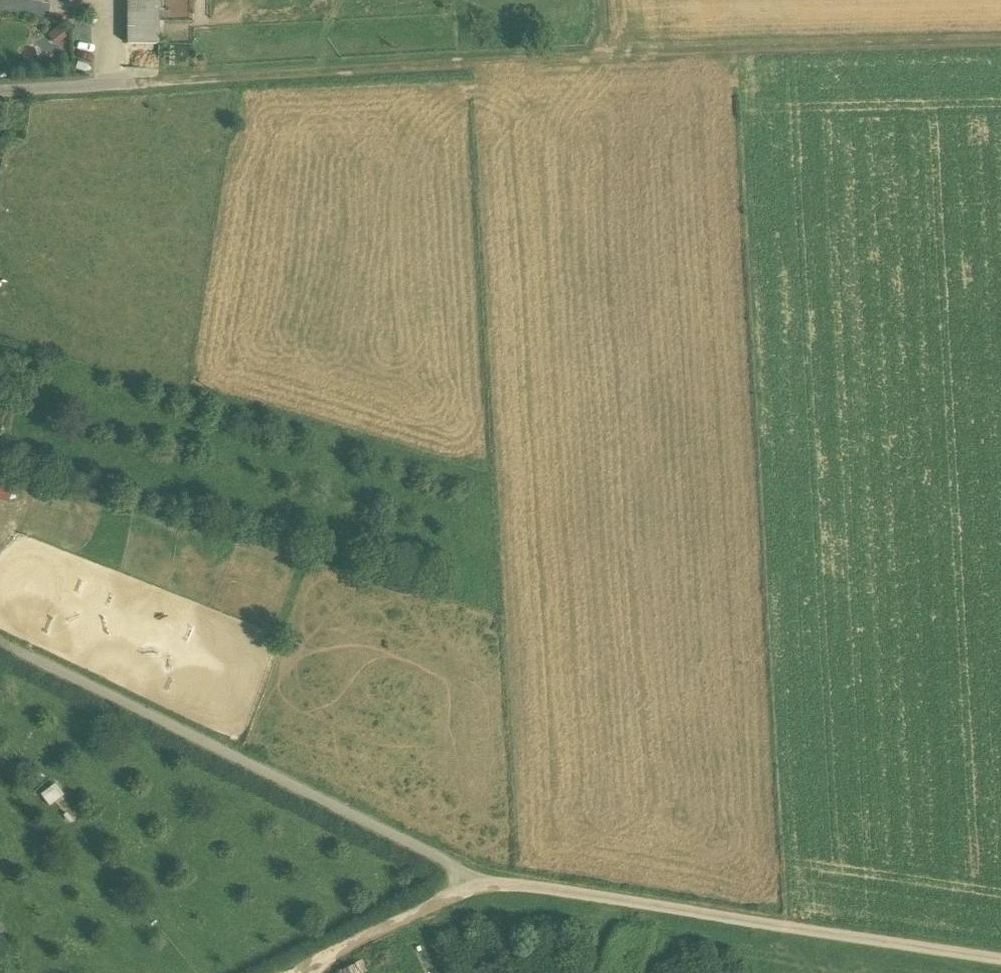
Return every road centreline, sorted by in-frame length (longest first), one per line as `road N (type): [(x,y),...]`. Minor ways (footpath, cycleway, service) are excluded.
road 1 (track): [(1000,54),(0,92)]
road 2 (track): [(0,644),(488,891),(318,972)]
road 3 (track): [(1000,959),(488,891)]

